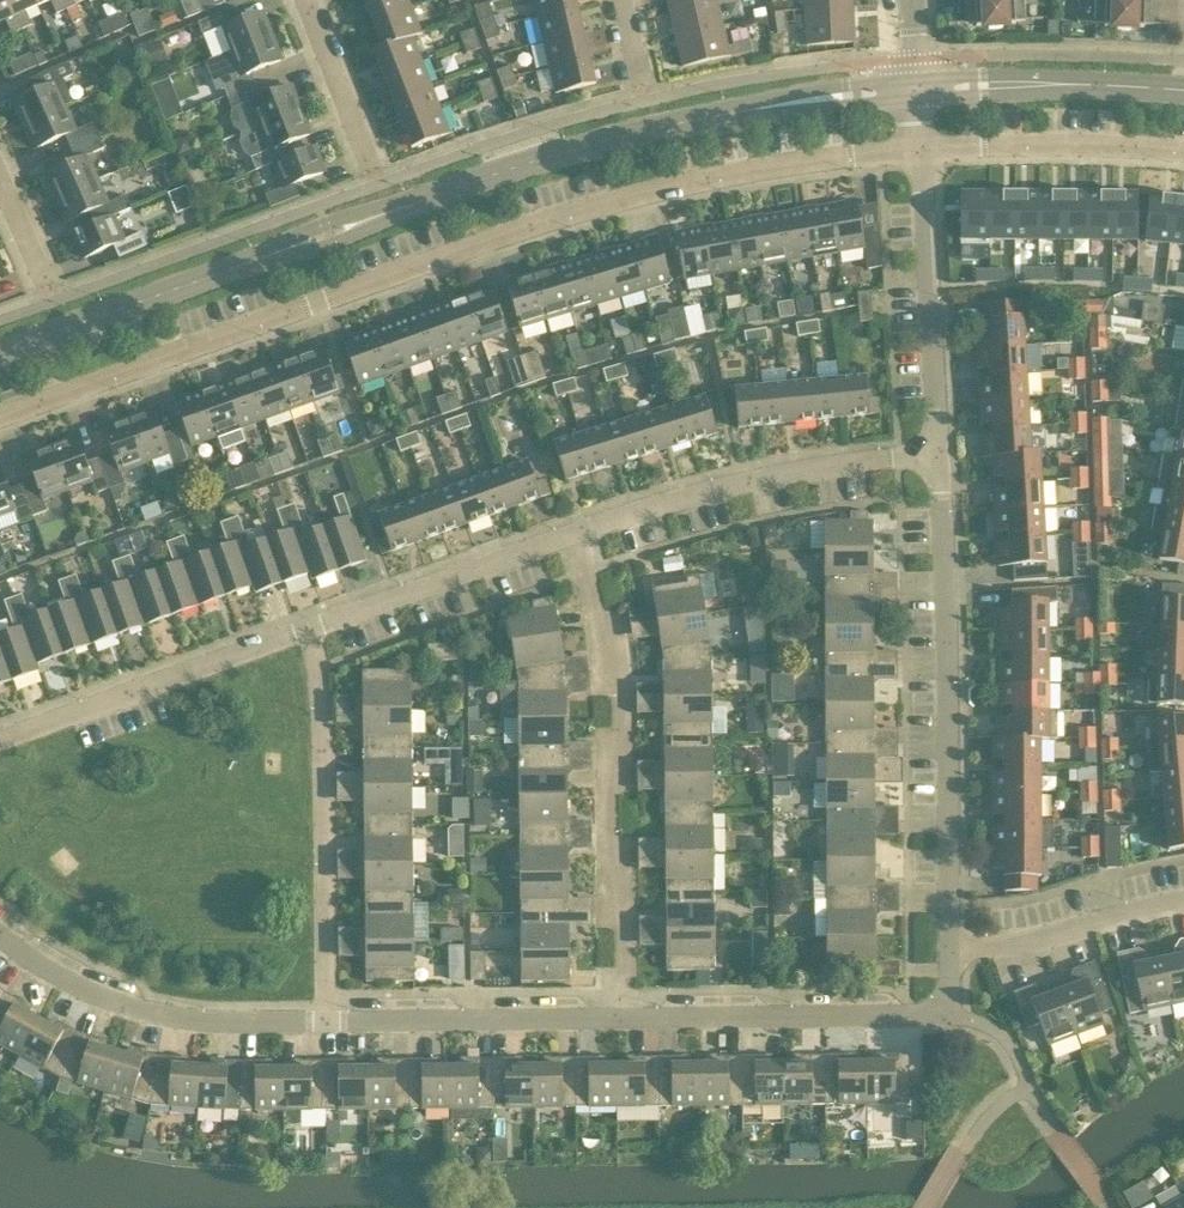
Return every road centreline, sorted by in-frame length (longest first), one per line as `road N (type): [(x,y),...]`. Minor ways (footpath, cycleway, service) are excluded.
road 1 (residential): [(923,148),(754,165),(624,200),(441,258),(0,420)]
road 2 (residential): [(0,354),(548,160),(811,99),(920,88)]
road 3 (residential): [(949,951),(940,458)]
road 4 (residential): [(626,1016),(608,634),(576,537)]
road 5 (residential): [(327,1020),(318,629)]
road 6 (residential): [(949,951),(948,1014),(626,1016)]
road 7 (residential): [(576,537),(782,475),(940,458)]
road 8 (residential): [(327,1020),(180,1019),(100,997),(0,939)]
road 9 (residential): [(0,739),(318,629)]
road 10 (residential): [(940,458),(923,148)]
road 11 (residential): [(626,1016),(327,1020)]
road 12 (residential): [(318,629),(576,537)]
road 13 (residential): [(1183,89),(920,88)]
road 14 (residential): [(1183,145),(923,148)]
road 15 (residential): [(949,951),(1023,943),(1183,905)]
road 16 (residential): [(377,183),(307,0)]
road 17 (residential): [(54,296),(0,179)]

